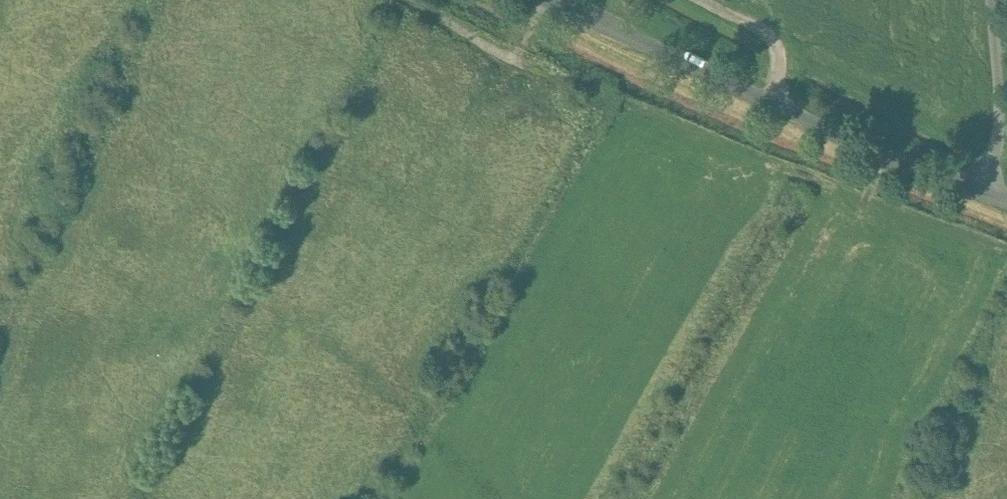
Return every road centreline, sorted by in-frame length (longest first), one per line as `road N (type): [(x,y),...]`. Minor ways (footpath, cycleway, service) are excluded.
road 1 (unclassified): [(1006,201),(849,138),(565,0)]
road 2 (track): [(984,195),(1002,111),(999,0)]
road 3 (track): [(772,101),(777,42),(762,21),(721,0)]

